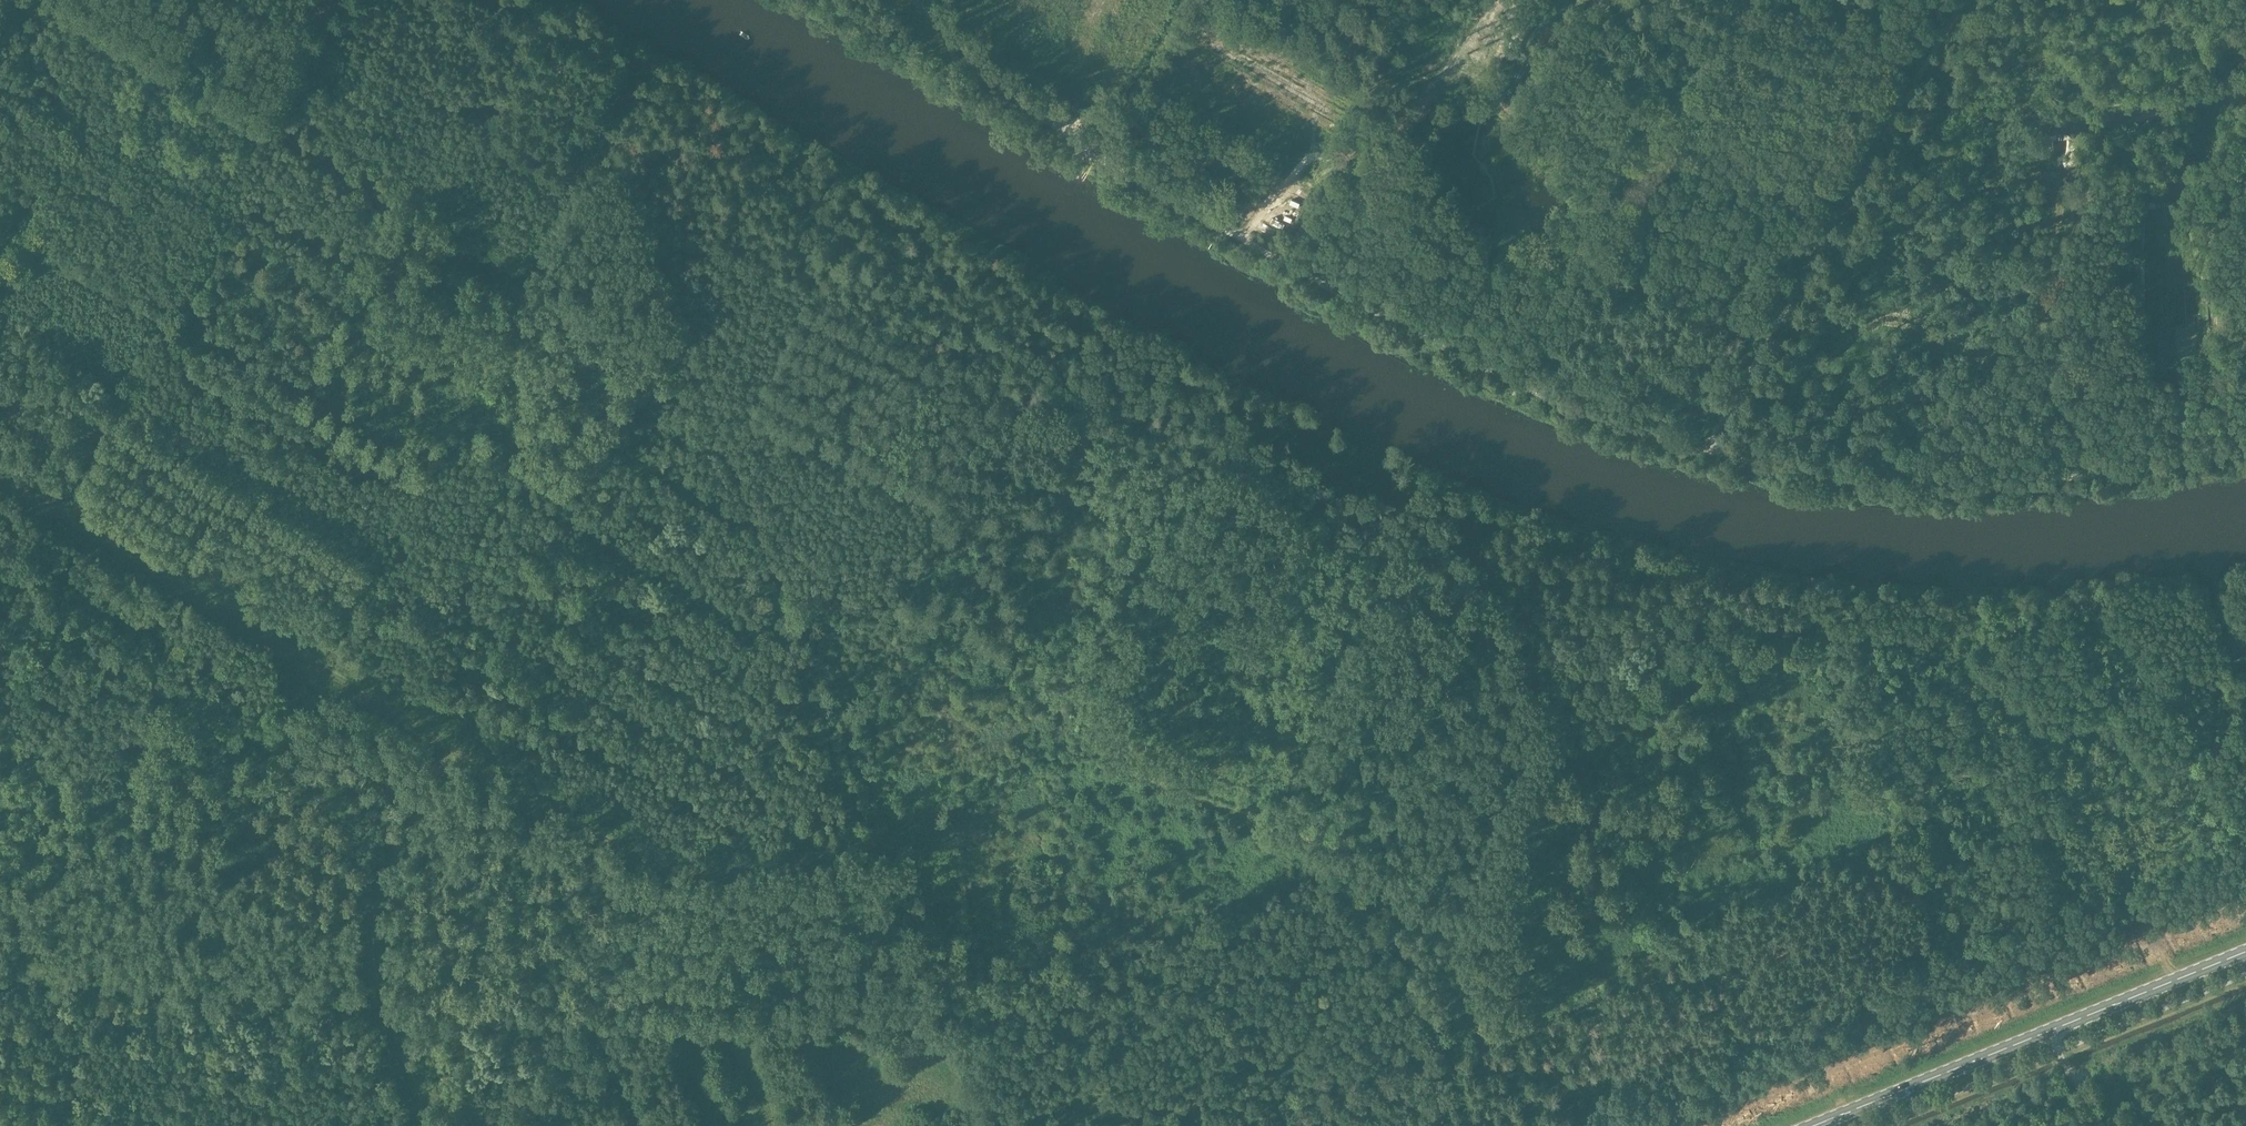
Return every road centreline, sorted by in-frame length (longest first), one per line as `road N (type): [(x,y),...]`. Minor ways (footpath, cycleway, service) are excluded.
road 1 (track): [(1750,618),(1677,579),(1217,449),(1069,386),(854,243),(684,97),(636,66)]
road 2 (track): [(452,747),(634,857),(682,871),(759,868),(846,852),(973,782),(1047,761),(1110,771),(1305,838),(1346,858),(1371,885),(1467,1125)]
road 3 (track): [(446,743),(0,479)]
road 4 (secondary): [(1814,1125),(2245,952)]
road 5 (track): [(426,1125),(385,1011),(373,959),(374,916),(391,861),(452,747)]
road 6 (track): [(0,980),(385,1011)]
road 7 (track): [(1750,618),(1926,646),(1971,668),(2022,721)]
road 8 (track): [(2172,982),(2097,838),(2022,721)]
road 9 (track): [(626,61),(506,0)]

